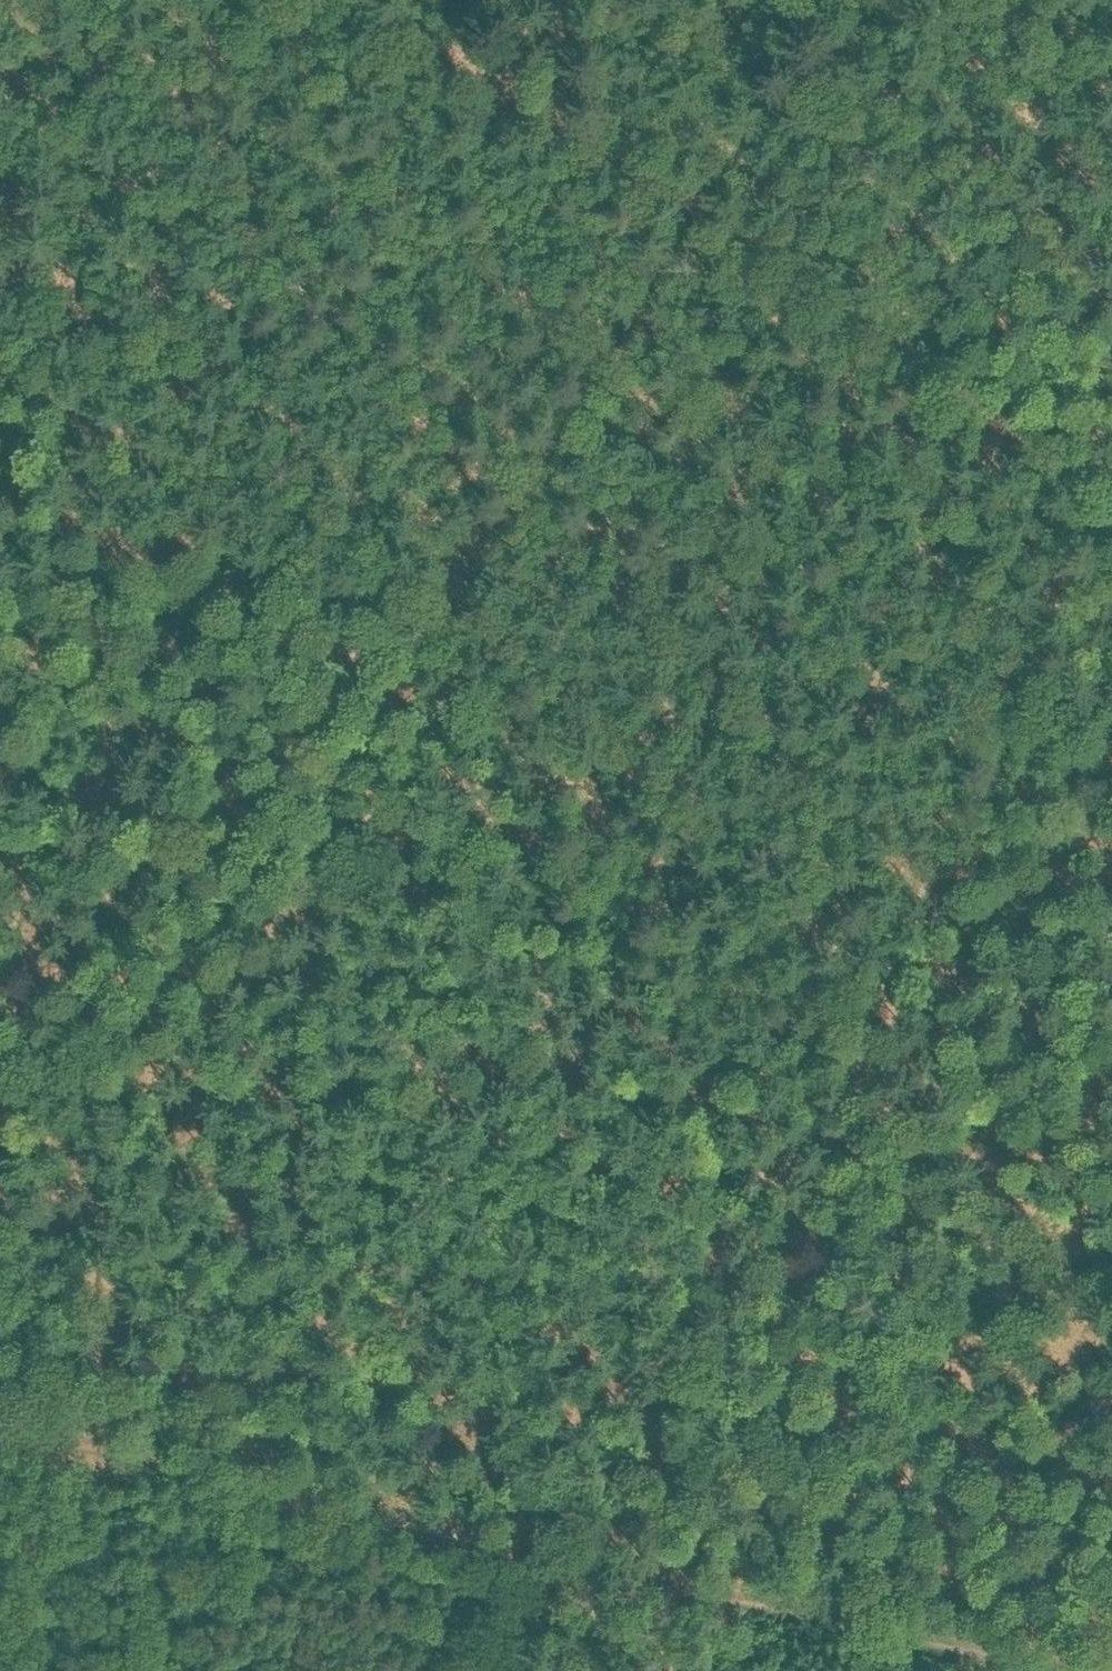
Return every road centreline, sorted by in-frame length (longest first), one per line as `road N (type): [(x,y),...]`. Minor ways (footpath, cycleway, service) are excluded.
road 1 (track): [(891,0),(804,82),(724,195),(484,575),(360,750),(187,970),(0,1177)]
road 2 (track): [(1035,1670),(0,1404)]
road 3 (track): [(1111,521),(996,408),(724,195),(357,0)]
road 4 (track): [(1111,1218),(565,1549),(485,1670)]

